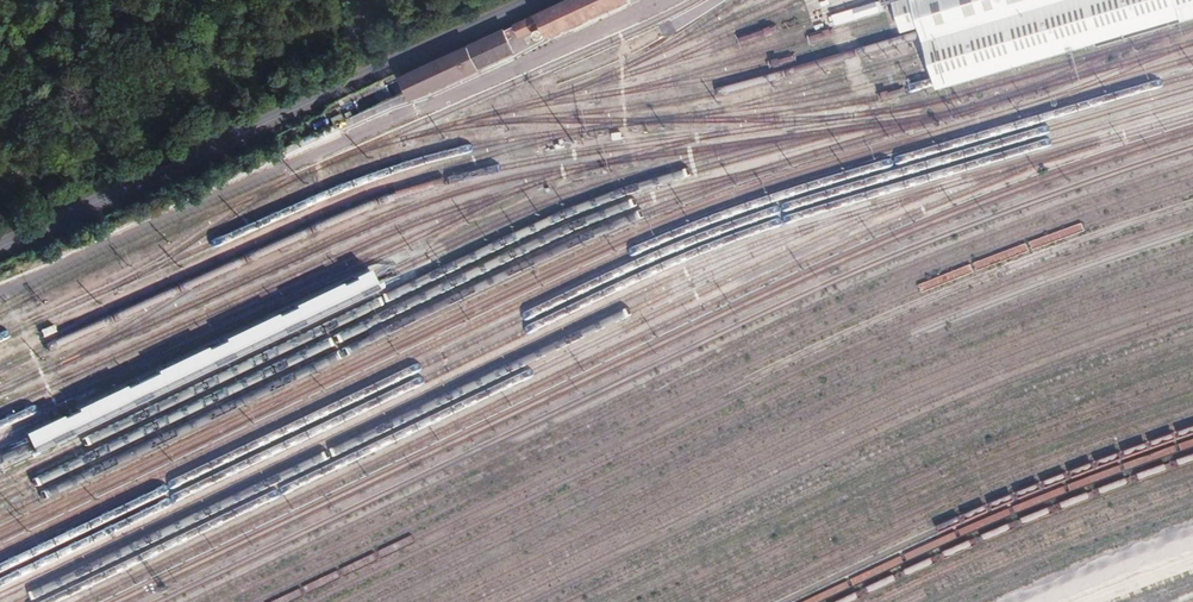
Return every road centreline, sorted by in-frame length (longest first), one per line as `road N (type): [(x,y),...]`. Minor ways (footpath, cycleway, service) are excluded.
road 1 (tertiary): [(536,0),(0,247)]

